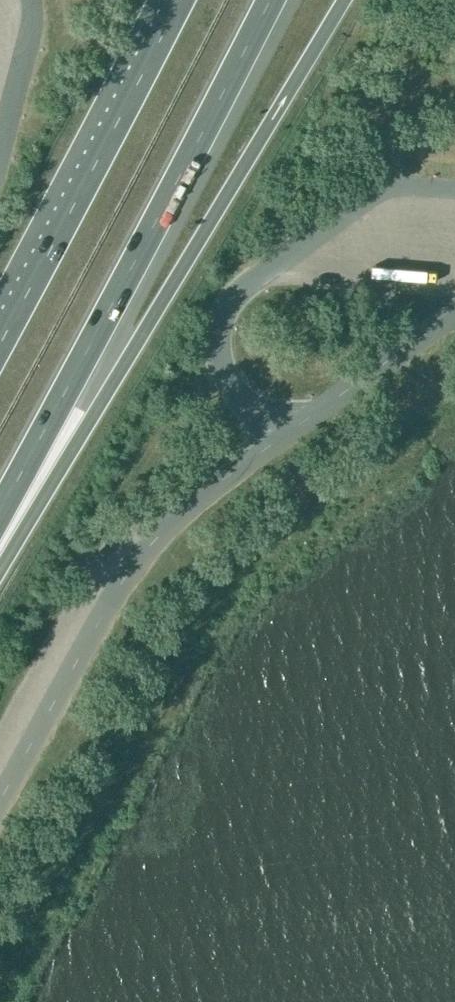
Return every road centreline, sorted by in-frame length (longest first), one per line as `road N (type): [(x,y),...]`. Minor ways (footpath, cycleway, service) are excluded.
road 1 (motorway): [(0,550),(92,416),(344,0)]
road 2 (motorway): [(0,510),(274,0)]
road 3 (motorway): [(180,0),(0,346)]

